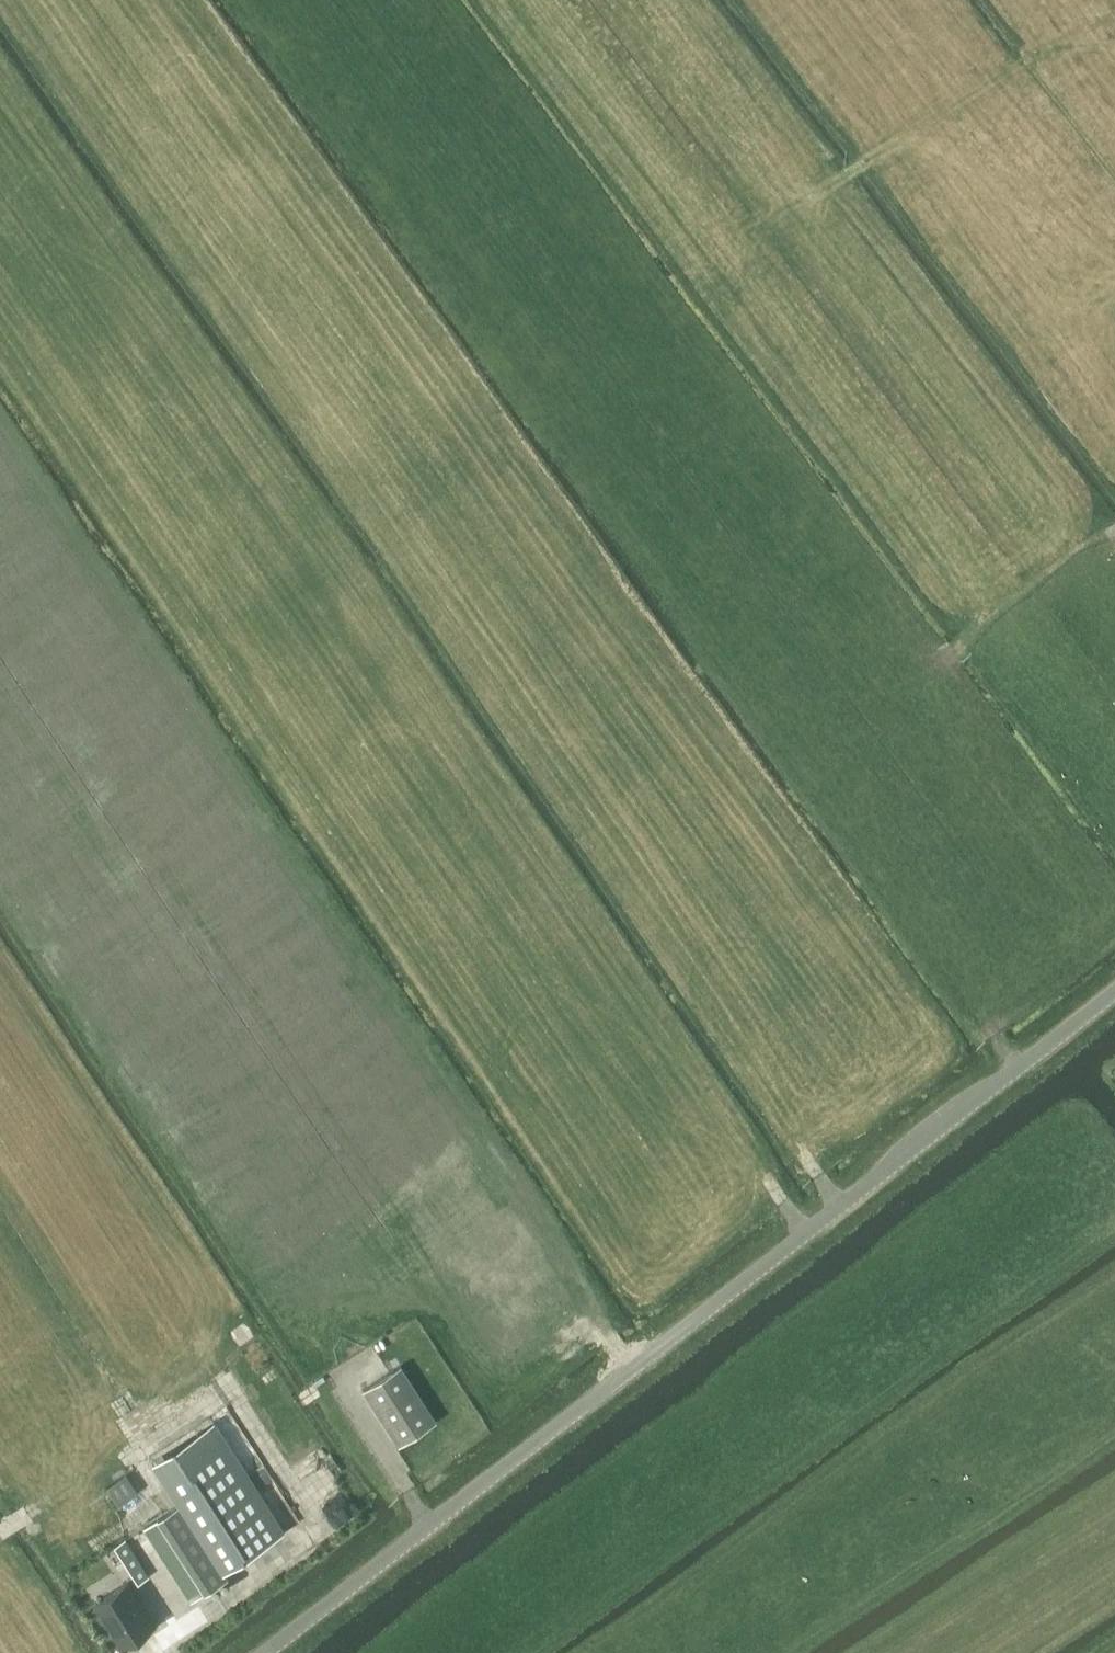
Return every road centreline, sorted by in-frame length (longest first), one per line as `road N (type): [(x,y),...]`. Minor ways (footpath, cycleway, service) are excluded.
road 1 (unclassified): [(263,1652),(1114,992)]
road 2 (track): [(343,1384),(430,1525)]

